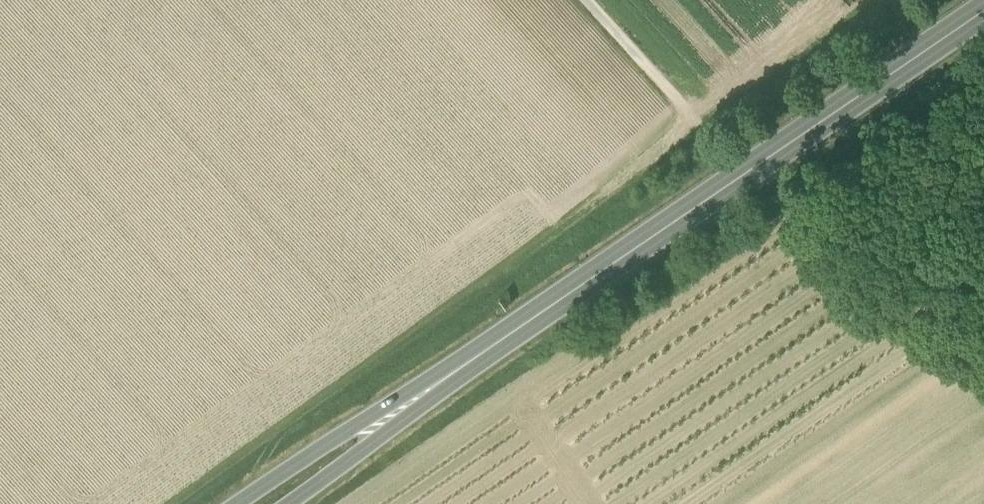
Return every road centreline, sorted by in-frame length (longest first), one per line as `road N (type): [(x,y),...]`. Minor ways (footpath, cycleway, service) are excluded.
road 1 (motorway): [(983,7),(459,368)]
road 2 (track): [(983,347),(795,209),(983,87)]
road 3 (motorway): [(459,368),(236,503)]
road 4 (motorway): [(291,503),(459,368)]
road 5 (track): [(580,0),(685,117)]

